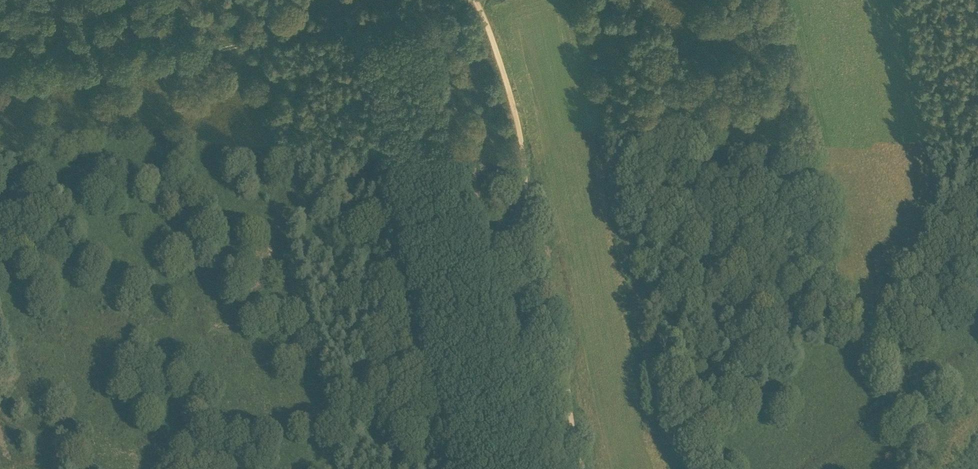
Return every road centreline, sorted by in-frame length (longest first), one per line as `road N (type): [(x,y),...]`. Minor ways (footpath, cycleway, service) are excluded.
road 1 (track): [(475,0),(518,123),(584,468)]
road 2 (track): [(463,0),(0,97)]

